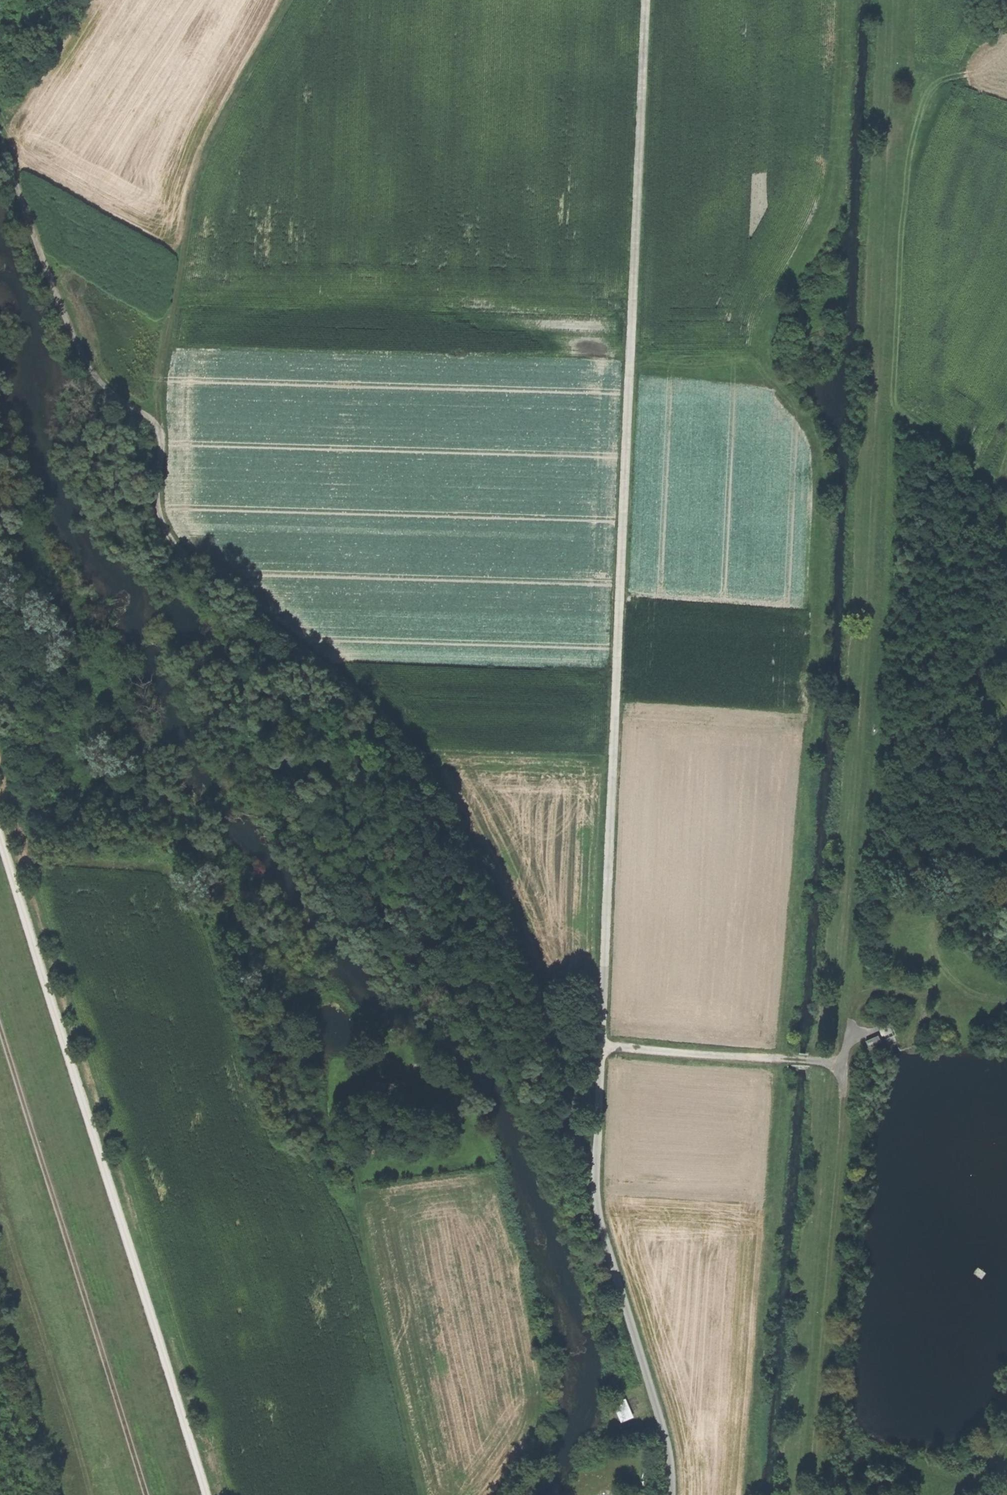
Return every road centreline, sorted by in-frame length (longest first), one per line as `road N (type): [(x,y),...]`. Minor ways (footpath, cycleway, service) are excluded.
road 1 (track): [(811,1494),(850,1015),(840,1001),(885,408),(901,0)]
road 2 (track): [(597,1214),(508,934),(456,819),(390,722),(170,539),(158,506),(160,439),(151,419),(100,382),(73,335),(0,138)]
road 3 (track): [(601,1046),(645,0)]
road 4 (track): [(205,1494),(0,836)]
road 5 (track): [(0,1027),(146,1494)]
road 6 (track): [(160,439),(160,374),(201,171),(290,0)]
road 7 (track): [(671,1494),(667,1444),(597,1214),(601,1046)]
road 8 (track): [(422,1494),(357,1186)]
road 9 (track): [(601,1046),(846,1063)]
road 10 (track): [(850,1015),(868,992),(925,994),(942,965),(933,925),(993,899),(1006,903)]
road 11 (track): [(885,408),(1006,492)]

